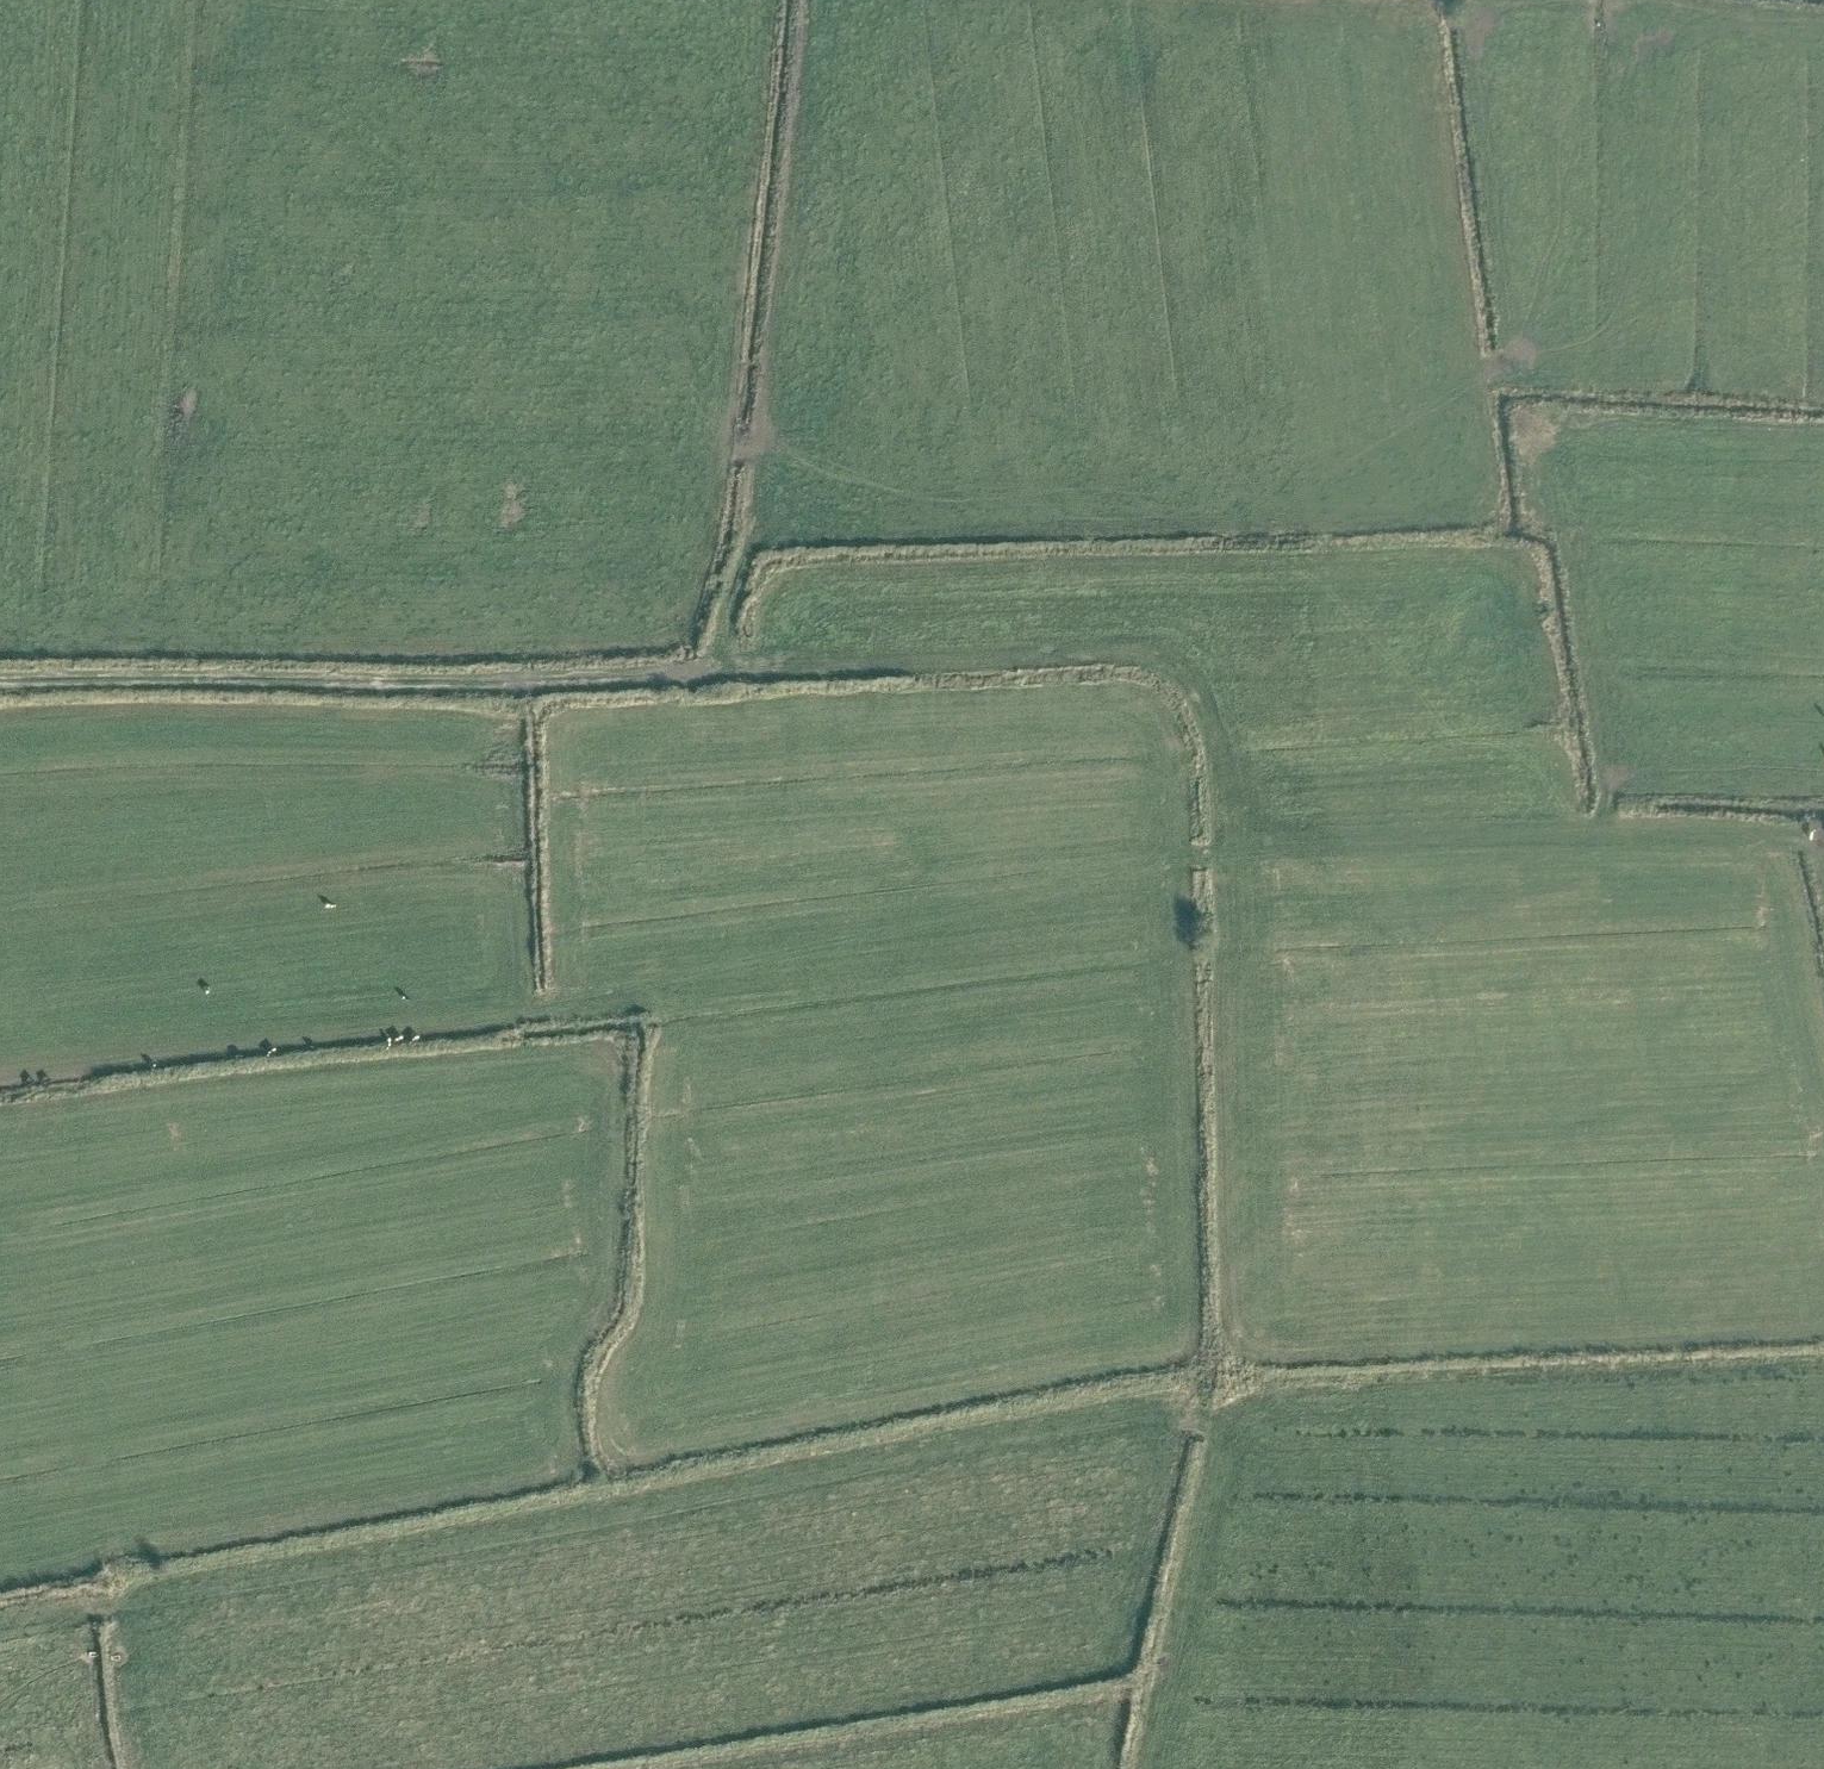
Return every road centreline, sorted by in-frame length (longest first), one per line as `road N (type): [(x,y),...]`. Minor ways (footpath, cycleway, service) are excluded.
road 1 (track): [(715,672),(0,683)]

